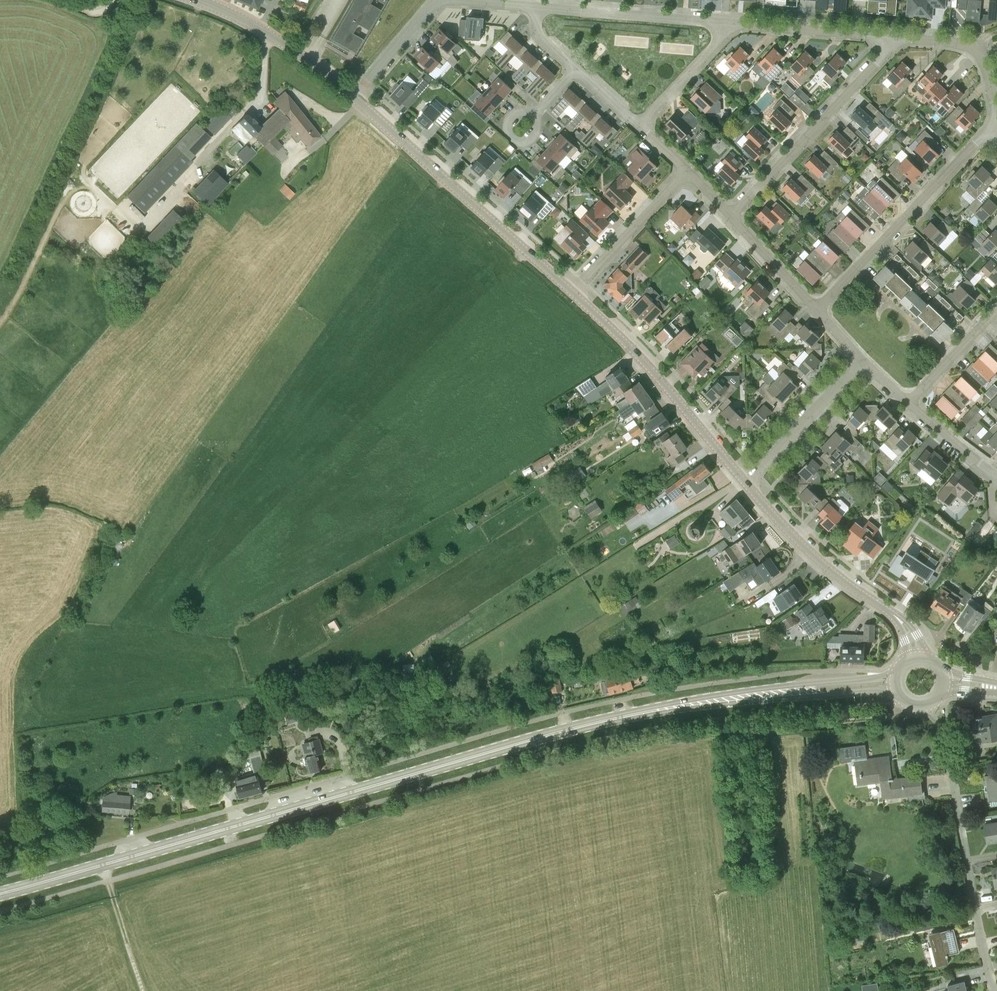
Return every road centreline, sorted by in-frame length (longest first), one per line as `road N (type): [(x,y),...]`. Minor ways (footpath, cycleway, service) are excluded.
road 1 (secondary): [(0,894),(406,775),(680,706)]
road 2 (tertiary): [(573,293),(355,97)]
road 3 (tertiary): [(746,483),(657,375),(573,293)]
road 4 (residential): [(818,309),(996,125)]
road 5 (tertiary): [(915,660),(906,626),(824,566),(746,483)]
road 6 (residential): [(731,217),(895,38)]
road 7 (residential): [(994,990),(952,771)]
road 8 (secondary): [(900,672),(680,706)]
road 9 (secondary): [(680,706),(901,693)]
road 10 (residential): [(537,6),(734,23)]
road 11 (tertiary): [(355,97),(284,44),(200,0)]
road 12 (residential): [(746,483),(863,358)]
road 13 (residential): [(573,293),(688,170)]
road 14 (residential): [(895,38),(734,23)]
road 15 (residential): [(996,120),(978,46),(895,38)]
road 16 (residential): [(734,23),(639,125)]
road 17 (residential): [(355,97),(440,0)]
road 18 (residential): [(911,404),(996,309)]
road 19 (residential): [(731,217),(818,309)]

